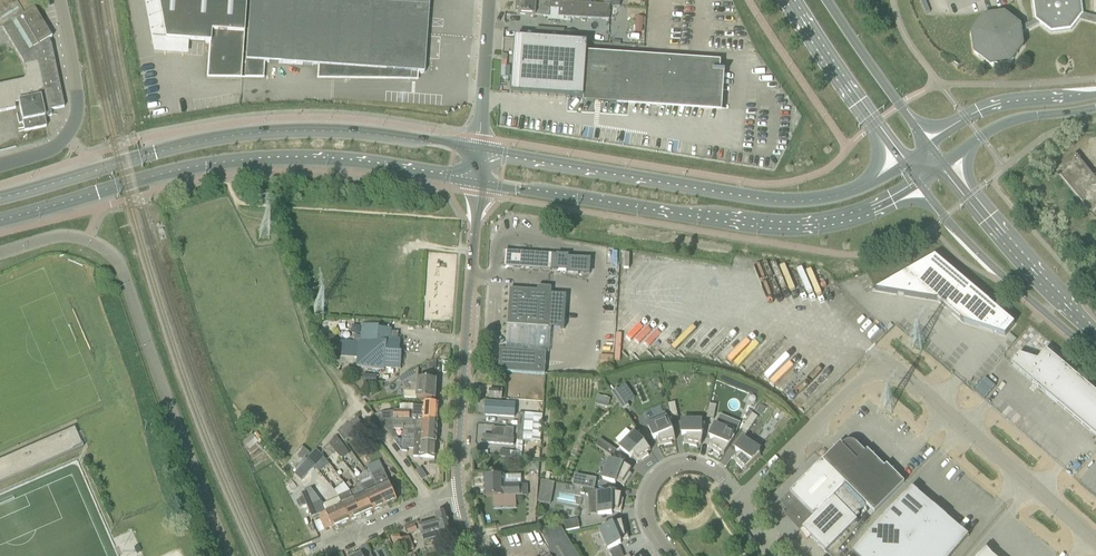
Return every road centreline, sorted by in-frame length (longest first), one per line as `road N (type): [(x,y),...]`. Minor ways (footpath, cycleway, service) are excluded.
road 1 (secondary): [(480,150),(358,133),(254,134),(0,198)]
road 2 (secondary): [(0,220),(177,171),(257,159),(379,163),(479,182)]
road 3 (unclassified): [(1095,542),(882,359),(736,505)]
road 4 (secondary): [(479,182),(796,226),(862,214),(919,183)]
road 5 (unclassified): [(228,555),(114,257),(71,237),(0,255)]
road 6 (secondary): [(904,164),(848,193),(775,201),(480,150)]
road 7 (unclassified): [(460,497),(479,182)]
road 8 (tertiary): [(919,183),(980,254),(1095,355)]
road 9 (tertiary): [(1095,334),(944,165)]
road 10 (unclassified): [(0,167),(52,150),(77,114),(58,0)]
road 11 (secondary): [(790,0),(904,164)]
road 12 (residential): [(736,505),(705,469),(670,470),(647,506),(670,555)]
road 13 (unclassified): [(1095,95),(994,106),(929,145)]
road 14 (secondary): [(929,145),(830,0)]
road 15 (unclassified): [(944,165),(1005,123),(1095,107)]
road 16 (unclassified): [(480,150),(489,0)]
road 17 (unclassified): [(432,503),(348,390)]
road 18 (unclassified): [(315,555),(432,503)]
road 19 (track): [(473,251),(403,251),(393,304)]

